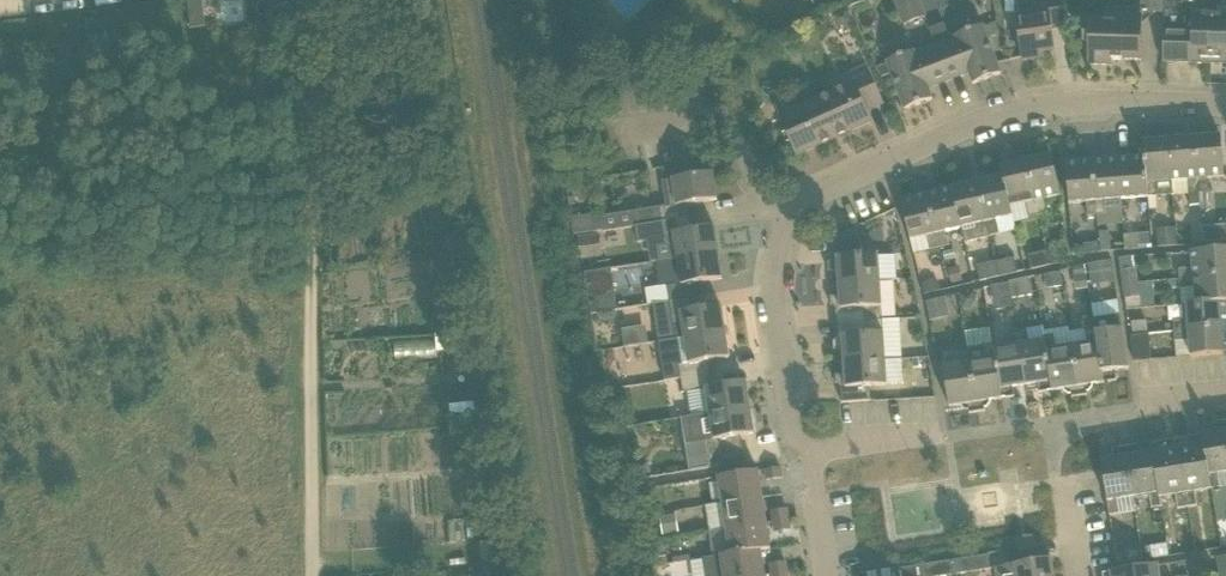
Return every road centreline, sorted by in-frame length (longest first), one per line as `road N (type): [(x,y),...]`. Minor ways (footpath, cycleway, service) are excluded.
road 1 (residential): [(800,464),(781,302),(788,214),(967,136),(1055,117),(1225,109)]
road 2 (track): [(313,75),(312,575)]
road 3 (residential): [(800,464),(936,444)]

